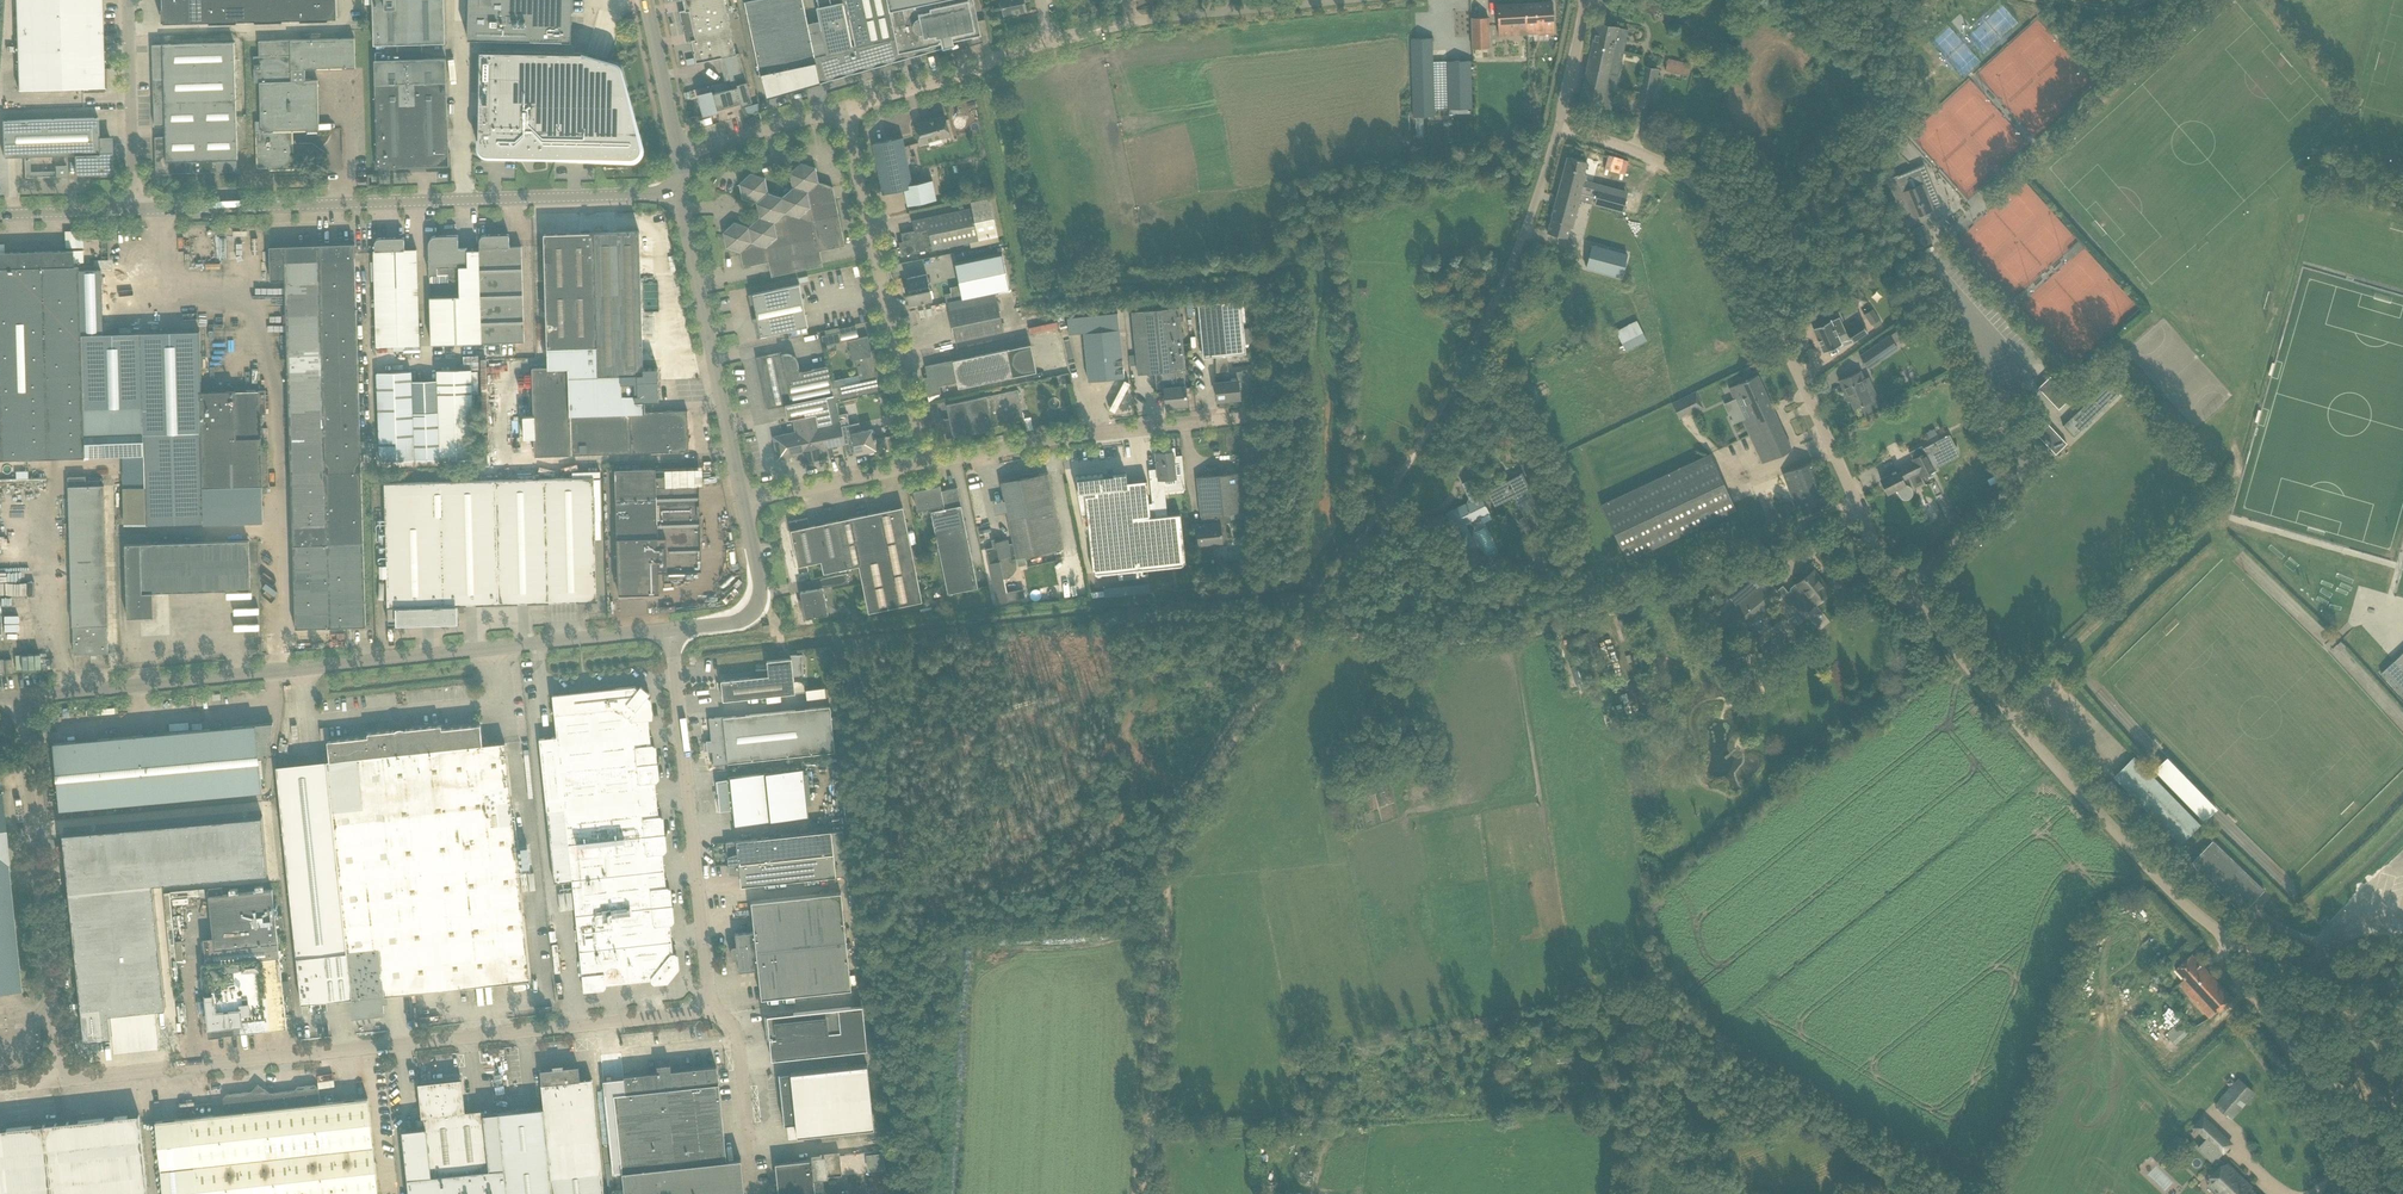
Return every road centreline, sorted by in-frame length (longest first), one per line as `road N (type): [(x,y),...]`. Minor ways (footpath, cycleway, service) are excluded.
road 1 (unclassified): [(2402,990),(2231,937),(2198,913),(1885,568),(1723,223),(1693,184),(1556,123)]
road 2 (track): [(1145,1193),(1158,954),(1173,858),(1363,527)]
road 3 (unclassified): [(19,700),(672,627)]
road 4 (unclassified): [(61,1080),(709,1010)]
road 5 (track): [(1302,633),(1511,637),(1581,616),(1856,499)]
road 6 (unclassified): [(136,210),(680,194)]
road 7 (unclassified): [(847,110),(1047,43),(1132,25),(1370,0)]
road 8 (unclassified): [(1363,527),(1473,347),(1524,229),(1556,123)]
road 9 (track): [(2007,709),(2229,497),(2243,396)]
road 10 (unclassified): [(709,1010),(672,627)]
road 11 (unclassified): [(61,1080),(19,700)]
road 12 (unclassified): [(916,463),(847,110)]
road 13 (unclassified): [(916,463),(1058,436),(1254,416)]
road 14 (unclassified): [(742,500),(680,194)]
road 15 (track): [(2231,937),(2234,971),(2248,996),(2324,1095),(2384,1193)]
road 16 (unclassified): [(136,210),(129,0)]
road 17 (unclassified): [(709,1010),(723,1016),(738,1039),(757,1193)]
road 18 (unclassified): [(672,627),(731,622),(754,607),(759,583),(742,500)]
road 19 (unclassified): [(742,500),(916,463)]
road 20 (unclassified): [(679,157),(847,110)]
road 21 (unclassified): [(679,157),(646,0)]
road 22 (unclassified): [(0,214),(136,210)]
road 23 (unclassified): [(1556,123),(1582,0)]

